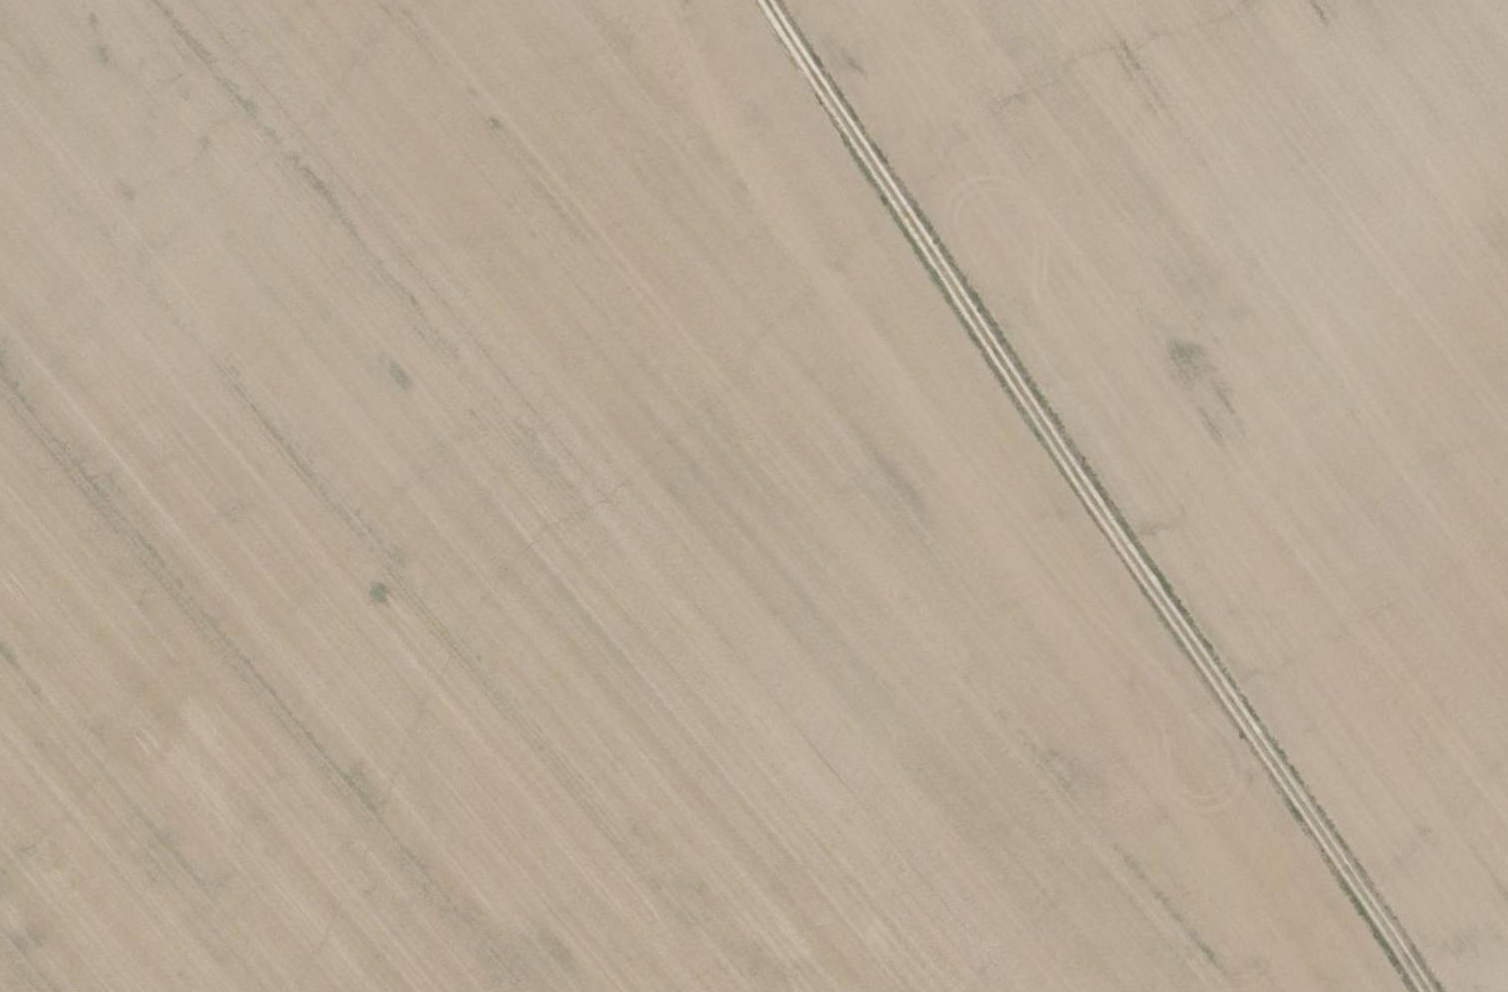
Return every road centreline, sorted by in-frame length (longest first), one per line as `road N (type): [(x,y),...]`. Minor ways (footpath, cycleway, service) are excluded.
road 1 (track): [(1420,991),(780,0)]

